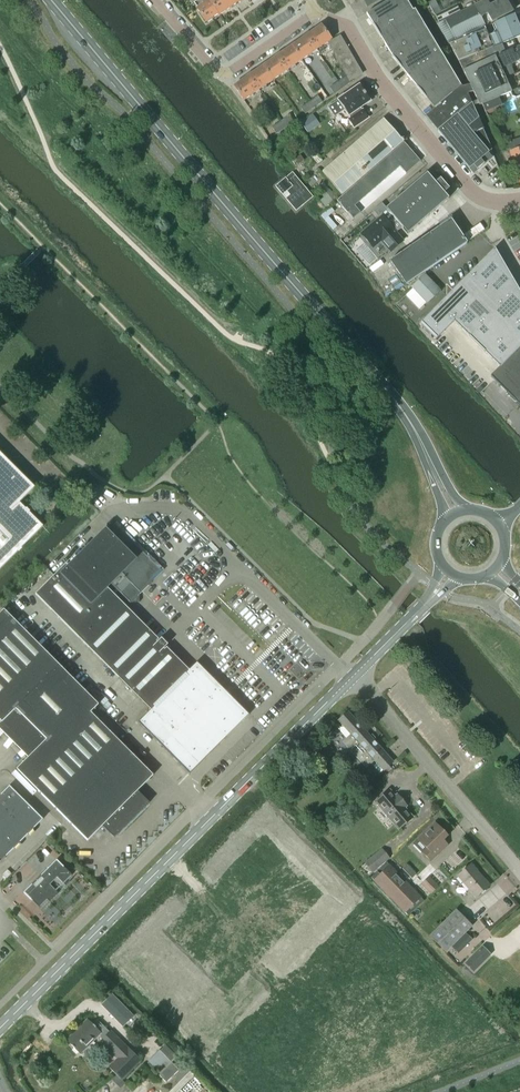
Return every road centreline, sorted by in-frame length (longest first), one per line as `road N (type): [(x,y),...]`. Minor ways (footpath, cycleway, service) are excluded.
road 1 (secondary): [(403,410),(50,0)]
road 2 (secondary): [(0,1028),(351,678)]
road 3 (residential): [(519,199),(470,191),(348,28),(316,11)]
road 4 (unclassified): [(519,872),(351,678)]
road 5 (residential): [(154,0),(220,74),(316,11)]

